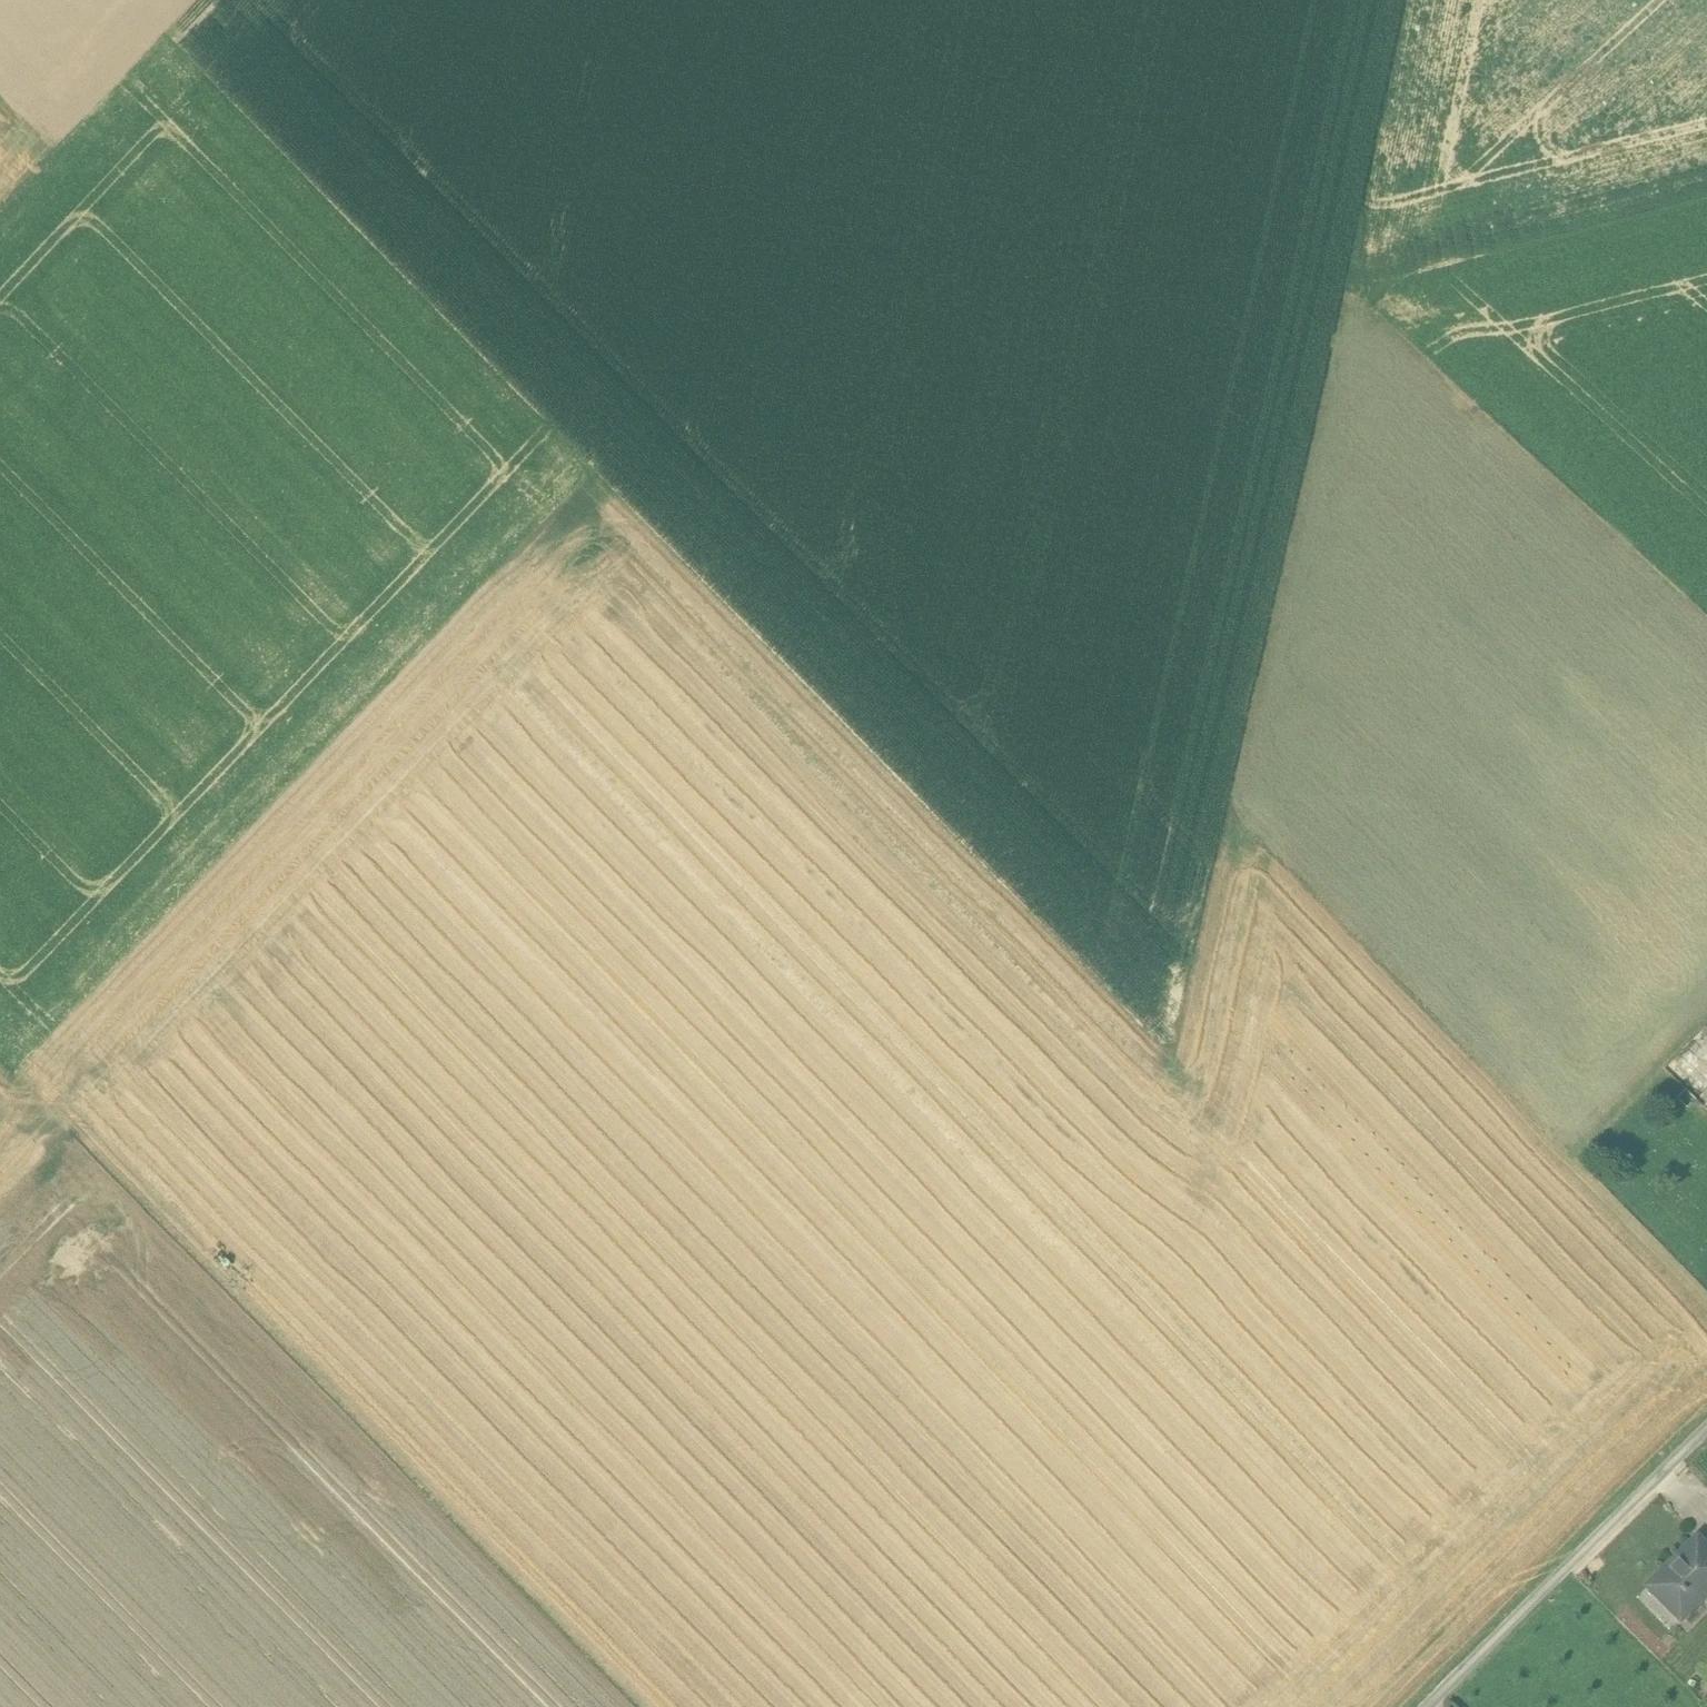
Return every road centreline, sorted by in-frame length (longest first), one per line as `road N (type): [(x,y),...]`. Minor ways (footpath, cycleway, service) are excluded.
road 1 (track): [(1421,1706),(1706,1422)]

